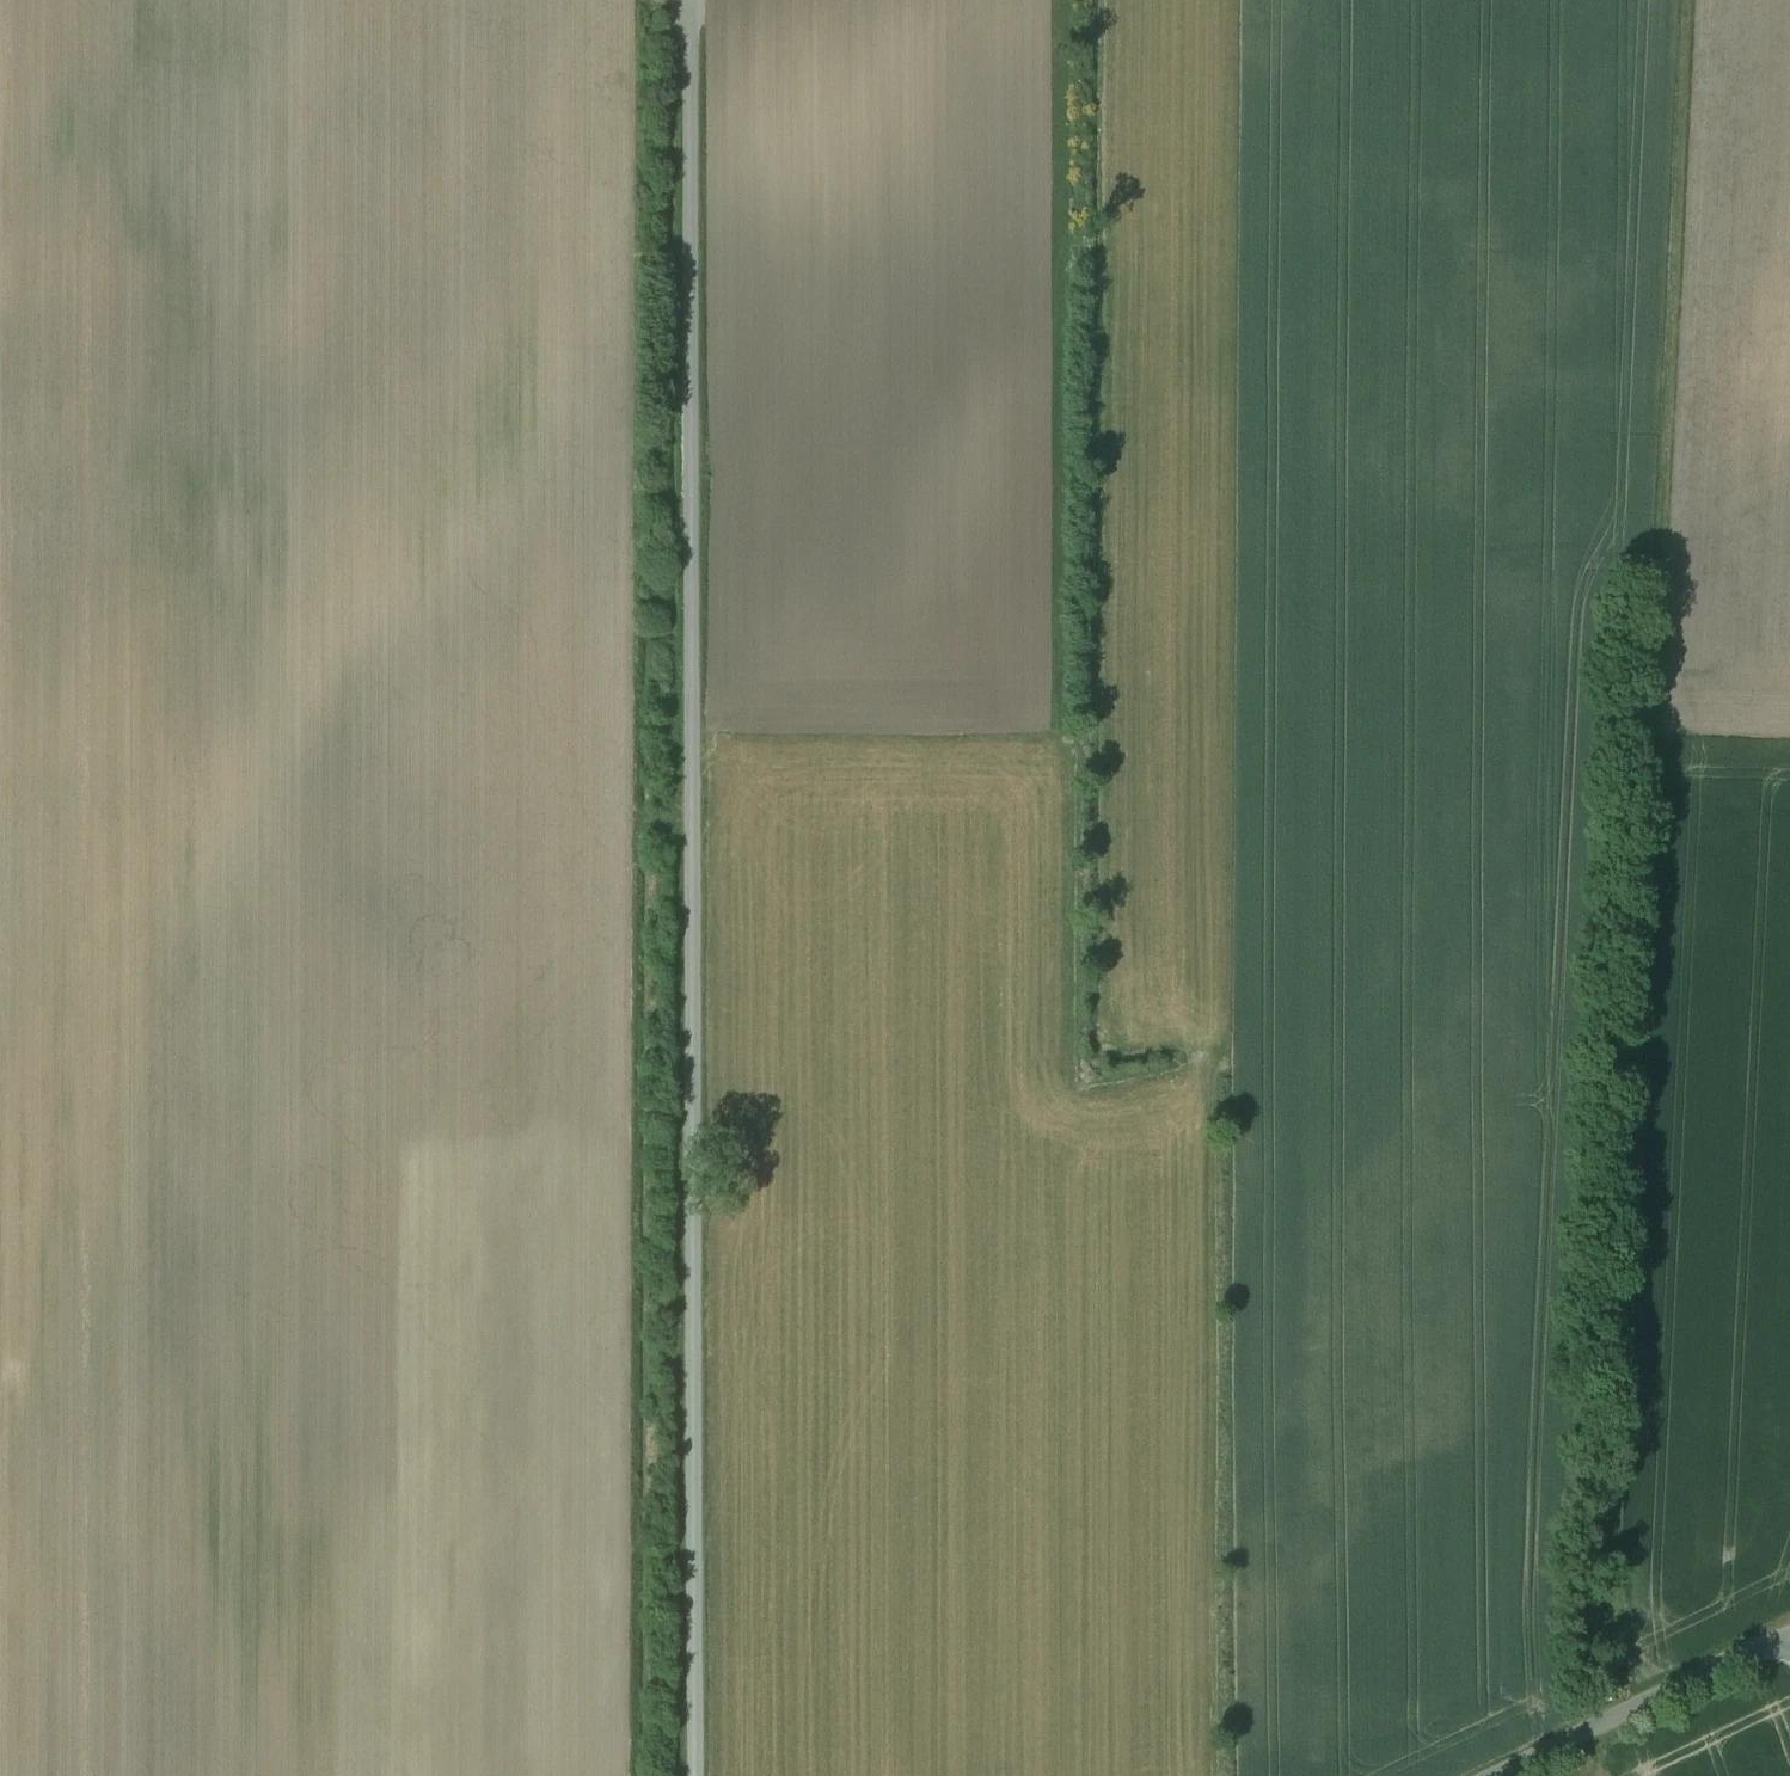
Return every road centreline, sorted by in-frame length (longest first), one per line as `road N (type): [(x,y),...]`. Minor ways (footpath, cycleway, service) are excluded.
road 1 (unclassified): [(710,1775),(699,0)]
road 2 (unclassified): [(1789,1644),(1516,1775)]

